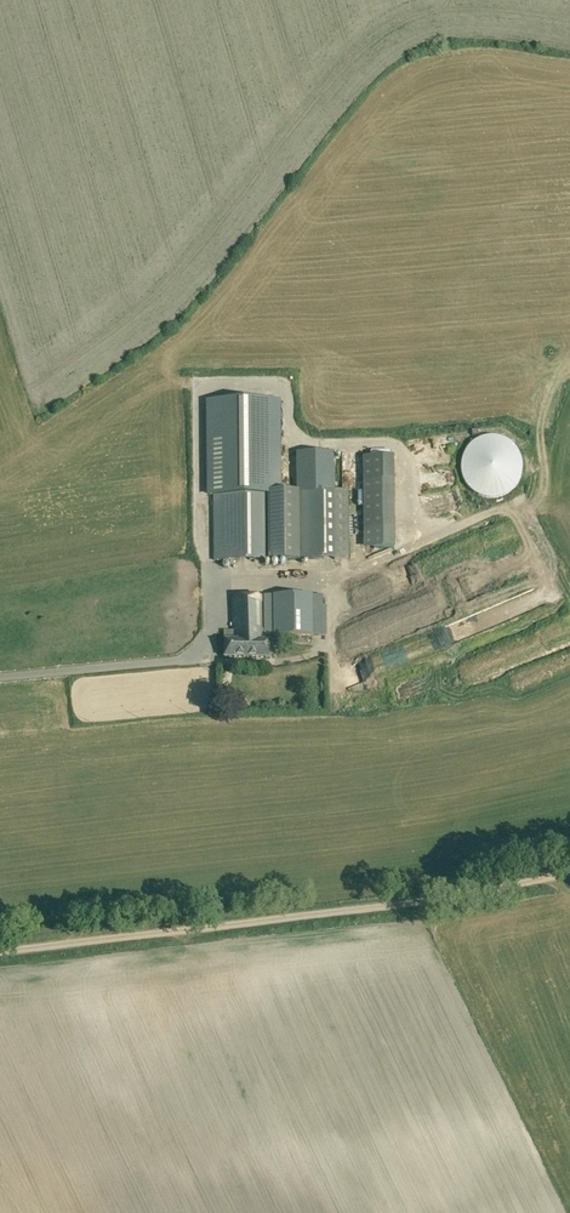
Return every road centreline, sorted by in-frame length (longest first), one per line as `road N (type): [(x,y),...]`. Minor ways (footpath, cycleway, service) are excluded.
road 1 (track): [(0,951),(417,902),(569,872)]

